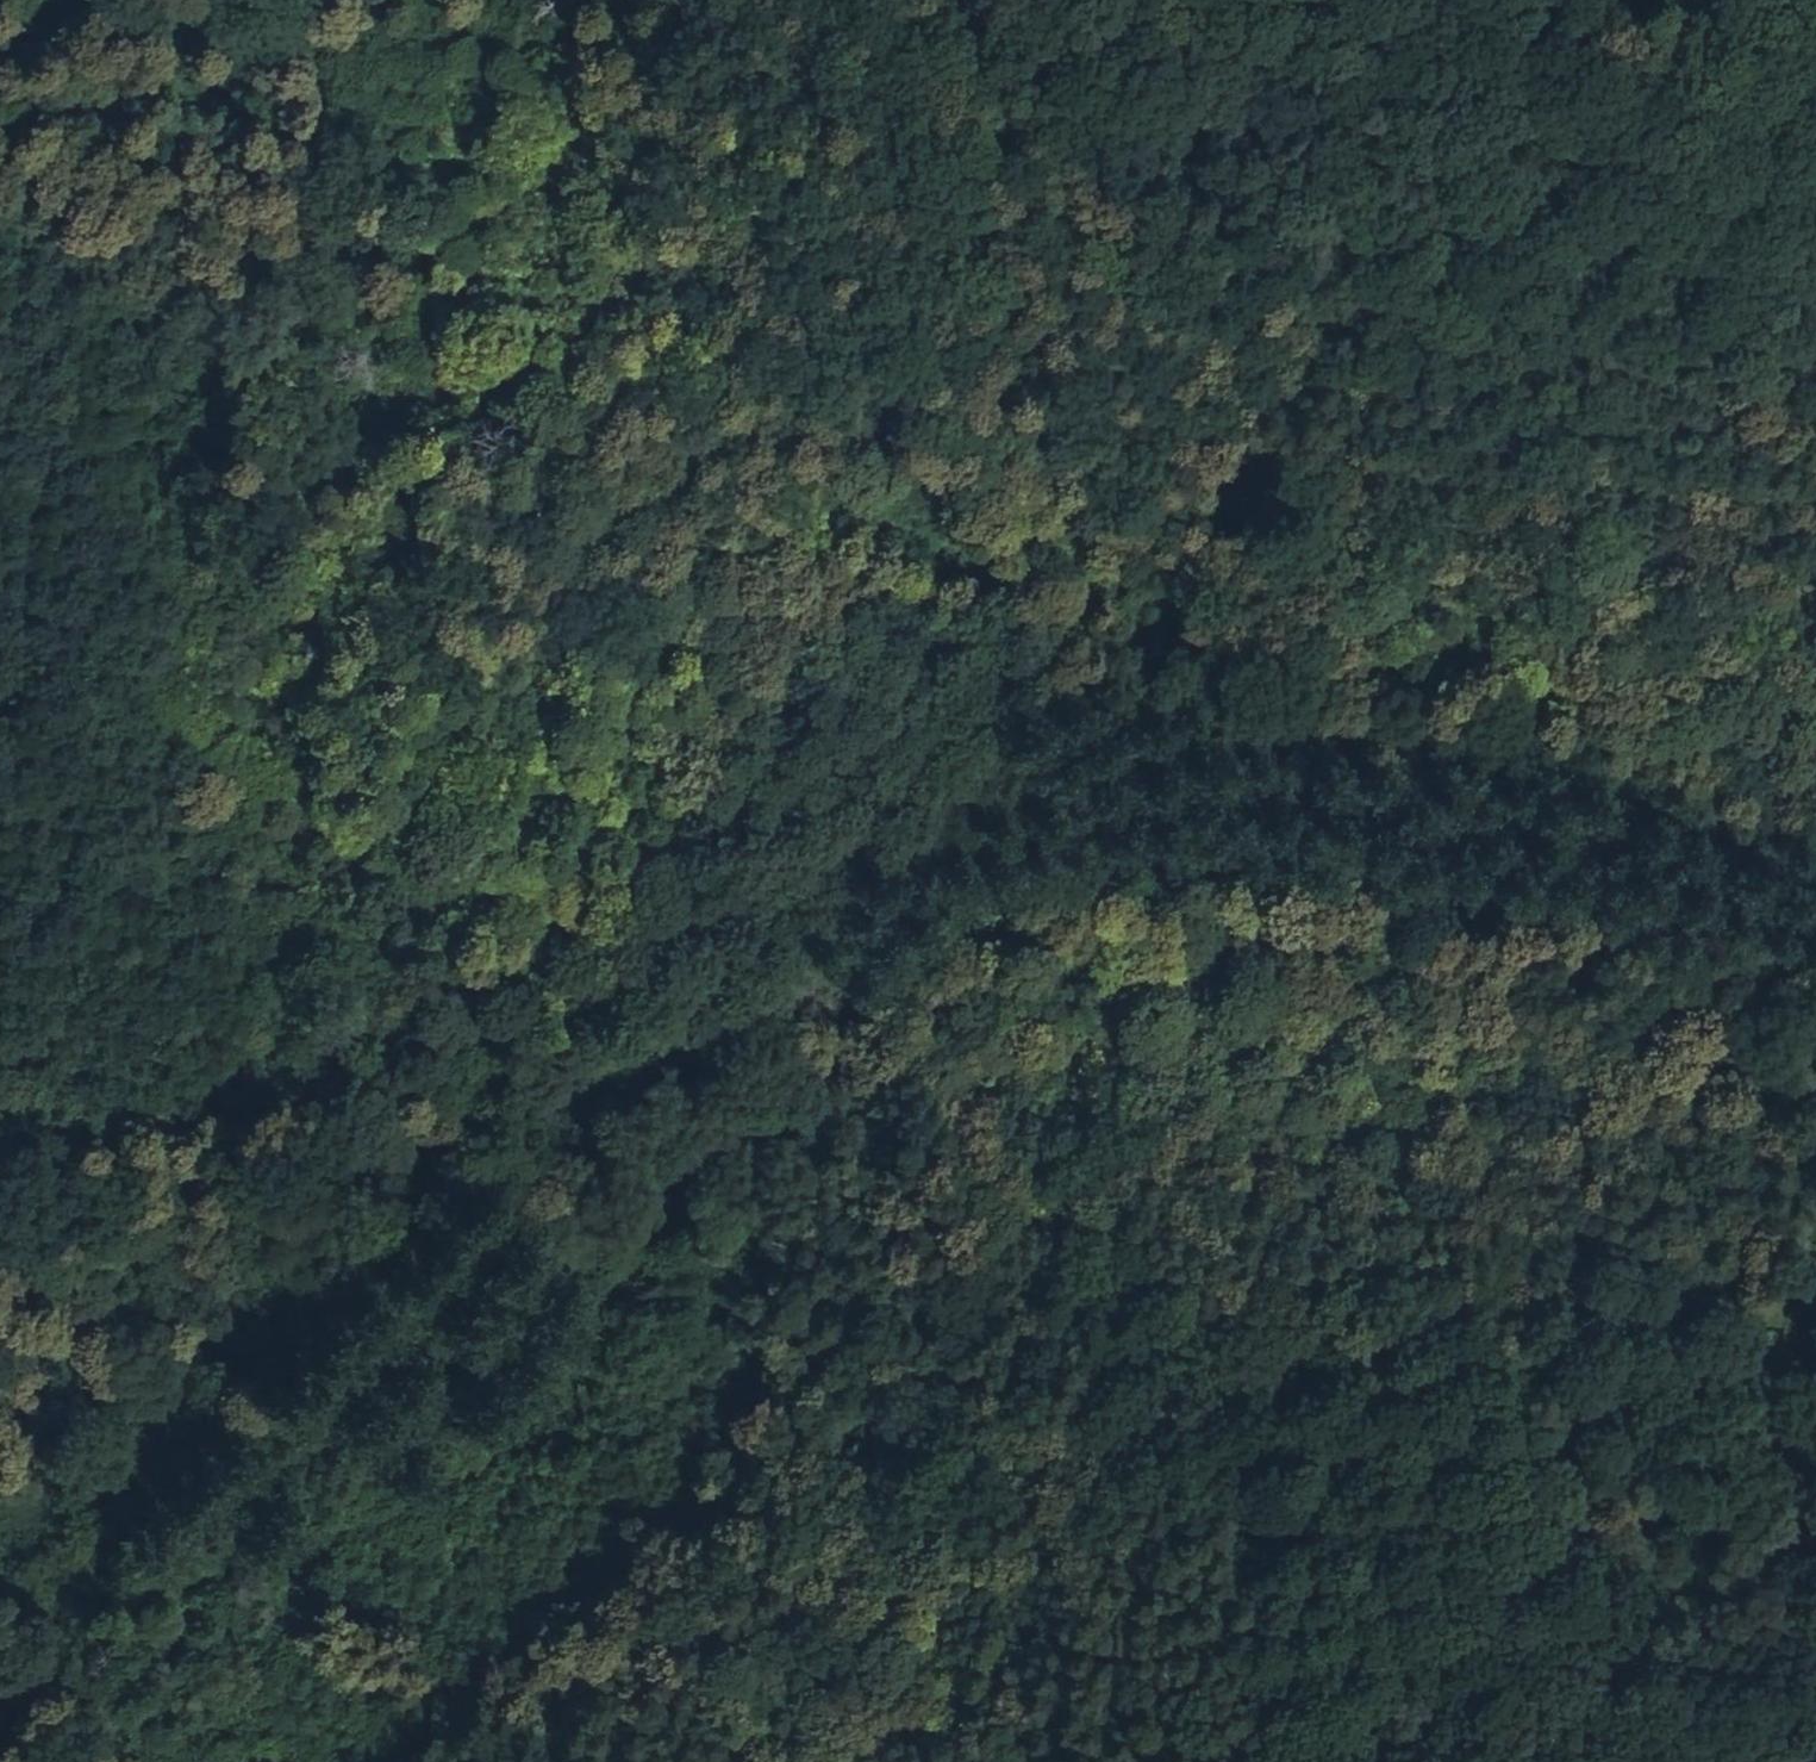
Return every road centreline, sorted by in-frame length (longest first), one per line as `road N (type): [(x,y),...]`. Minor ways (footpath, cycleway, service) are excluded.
road 1 (track): [(469,1206),(408,1292),(71,1622)]
road 2 (track): [(0,805),(65,822),(237,942),(346,960)]

